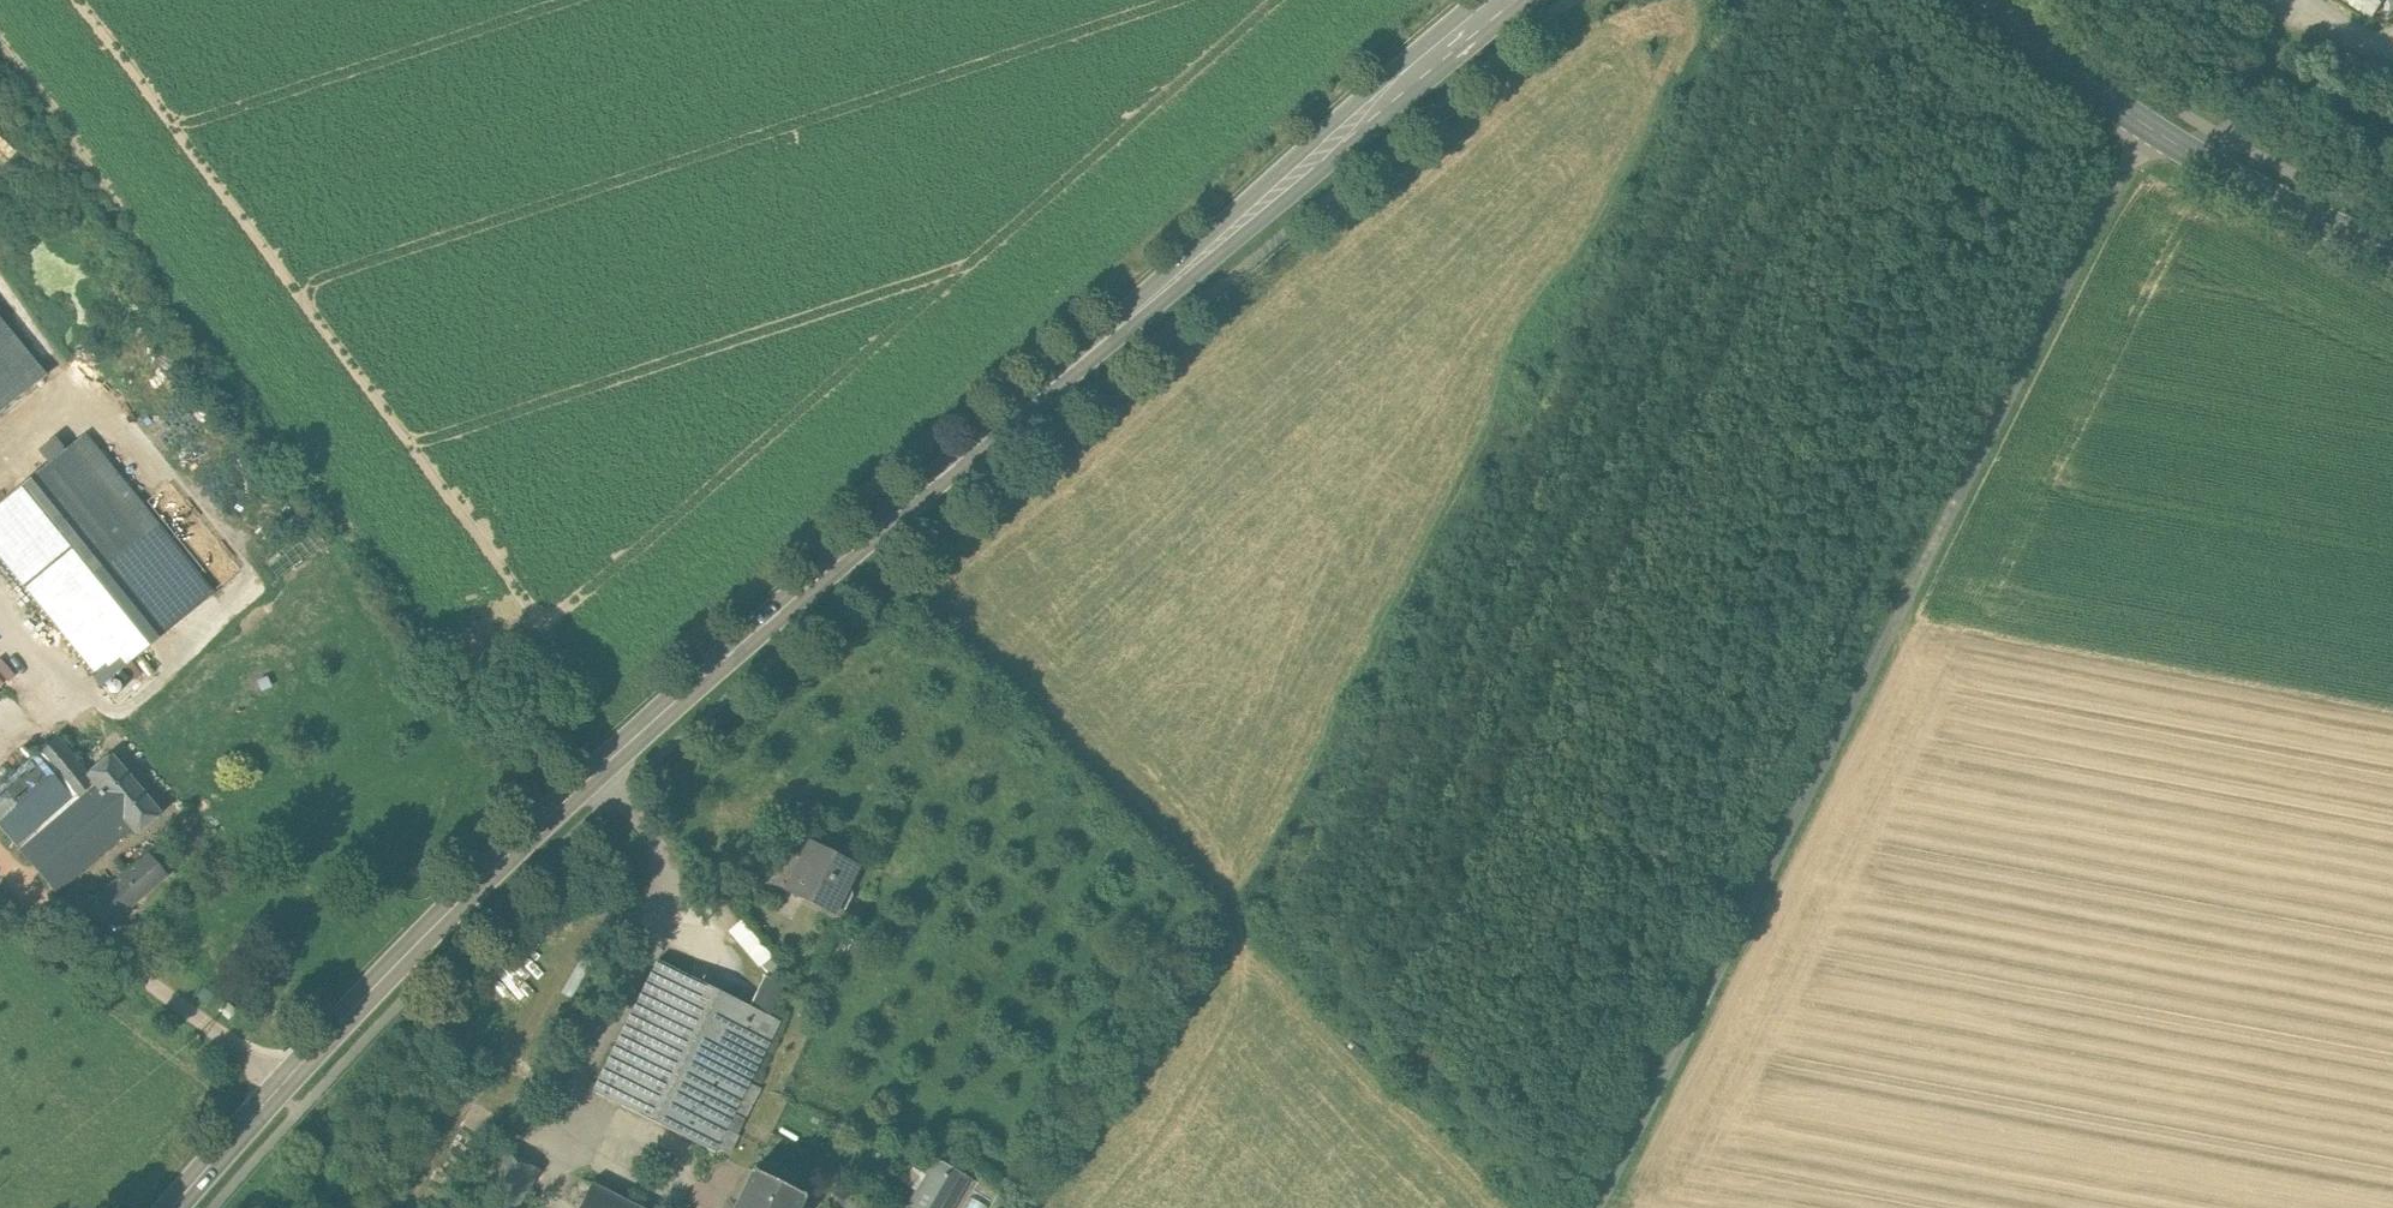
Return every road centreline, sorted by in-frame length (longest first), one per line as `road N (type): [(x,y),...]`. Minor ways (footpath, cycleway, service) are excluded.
road 1 (secondary): [(1508,0),(681,698),(469,891),(172,1207)]
road 2 (tertiary): [(1986,0),(2146,127),(2392,247)]

